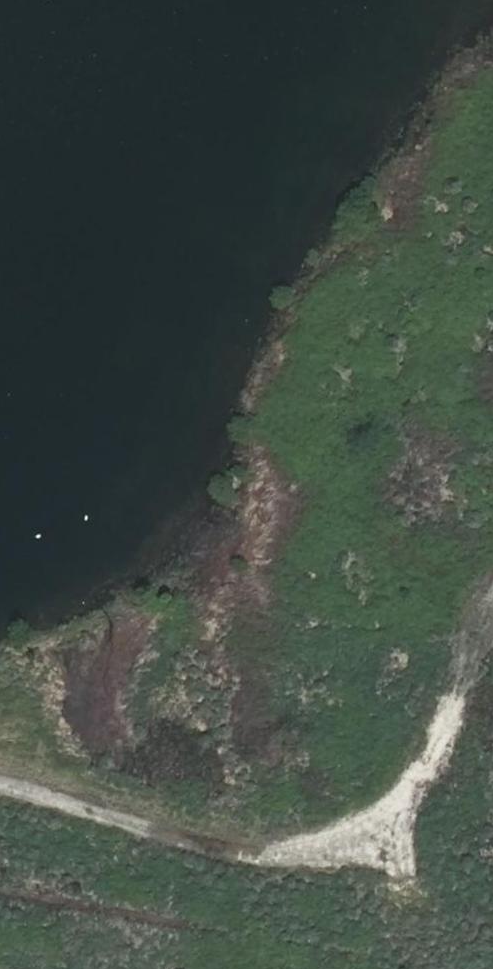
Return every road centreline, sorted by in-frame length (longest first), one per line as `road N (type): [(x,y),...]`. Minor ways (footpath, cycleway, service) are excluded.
road 1 (track): [(0,782),(176,839),(245,852),(342,834),(424,768),(492,613)]

